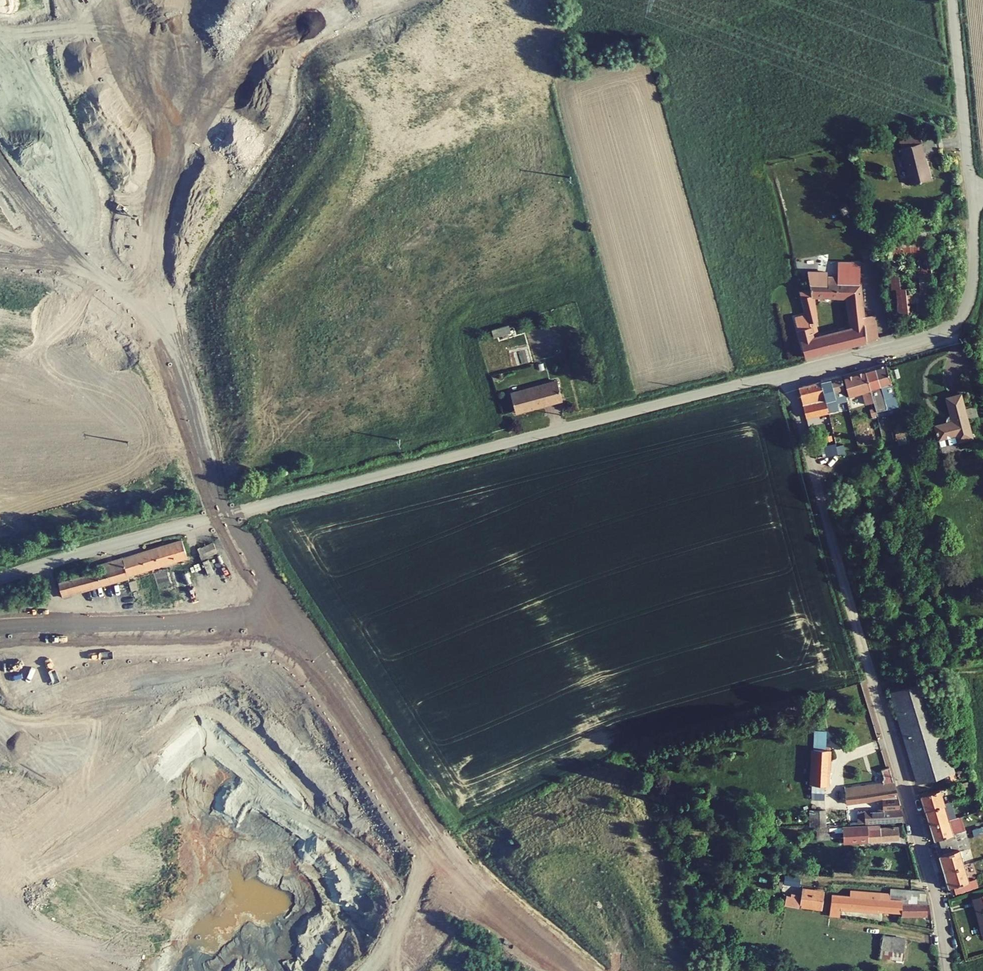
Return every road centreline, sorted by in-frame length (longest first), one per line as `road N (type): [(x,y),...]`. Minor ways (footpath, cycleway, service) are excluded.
road 1 (track): [(0,47),(47,100),(103,188),(112,252),(138,311),(176,344),(226,516),(275,604),(476,893),(580,970)]
road 2 (unclassified): [(788,373),(0,581)]
road 3 (unclassified): [(947,970),(937,897),(788,373)]
road 4 (unclassified): [(971,193),(973,272),(959,314),(927,337),(788,373)]
road 5 (track): [(284,619),(0,631)]
road 6 (unclassified): [(952,0),(971,193)]

